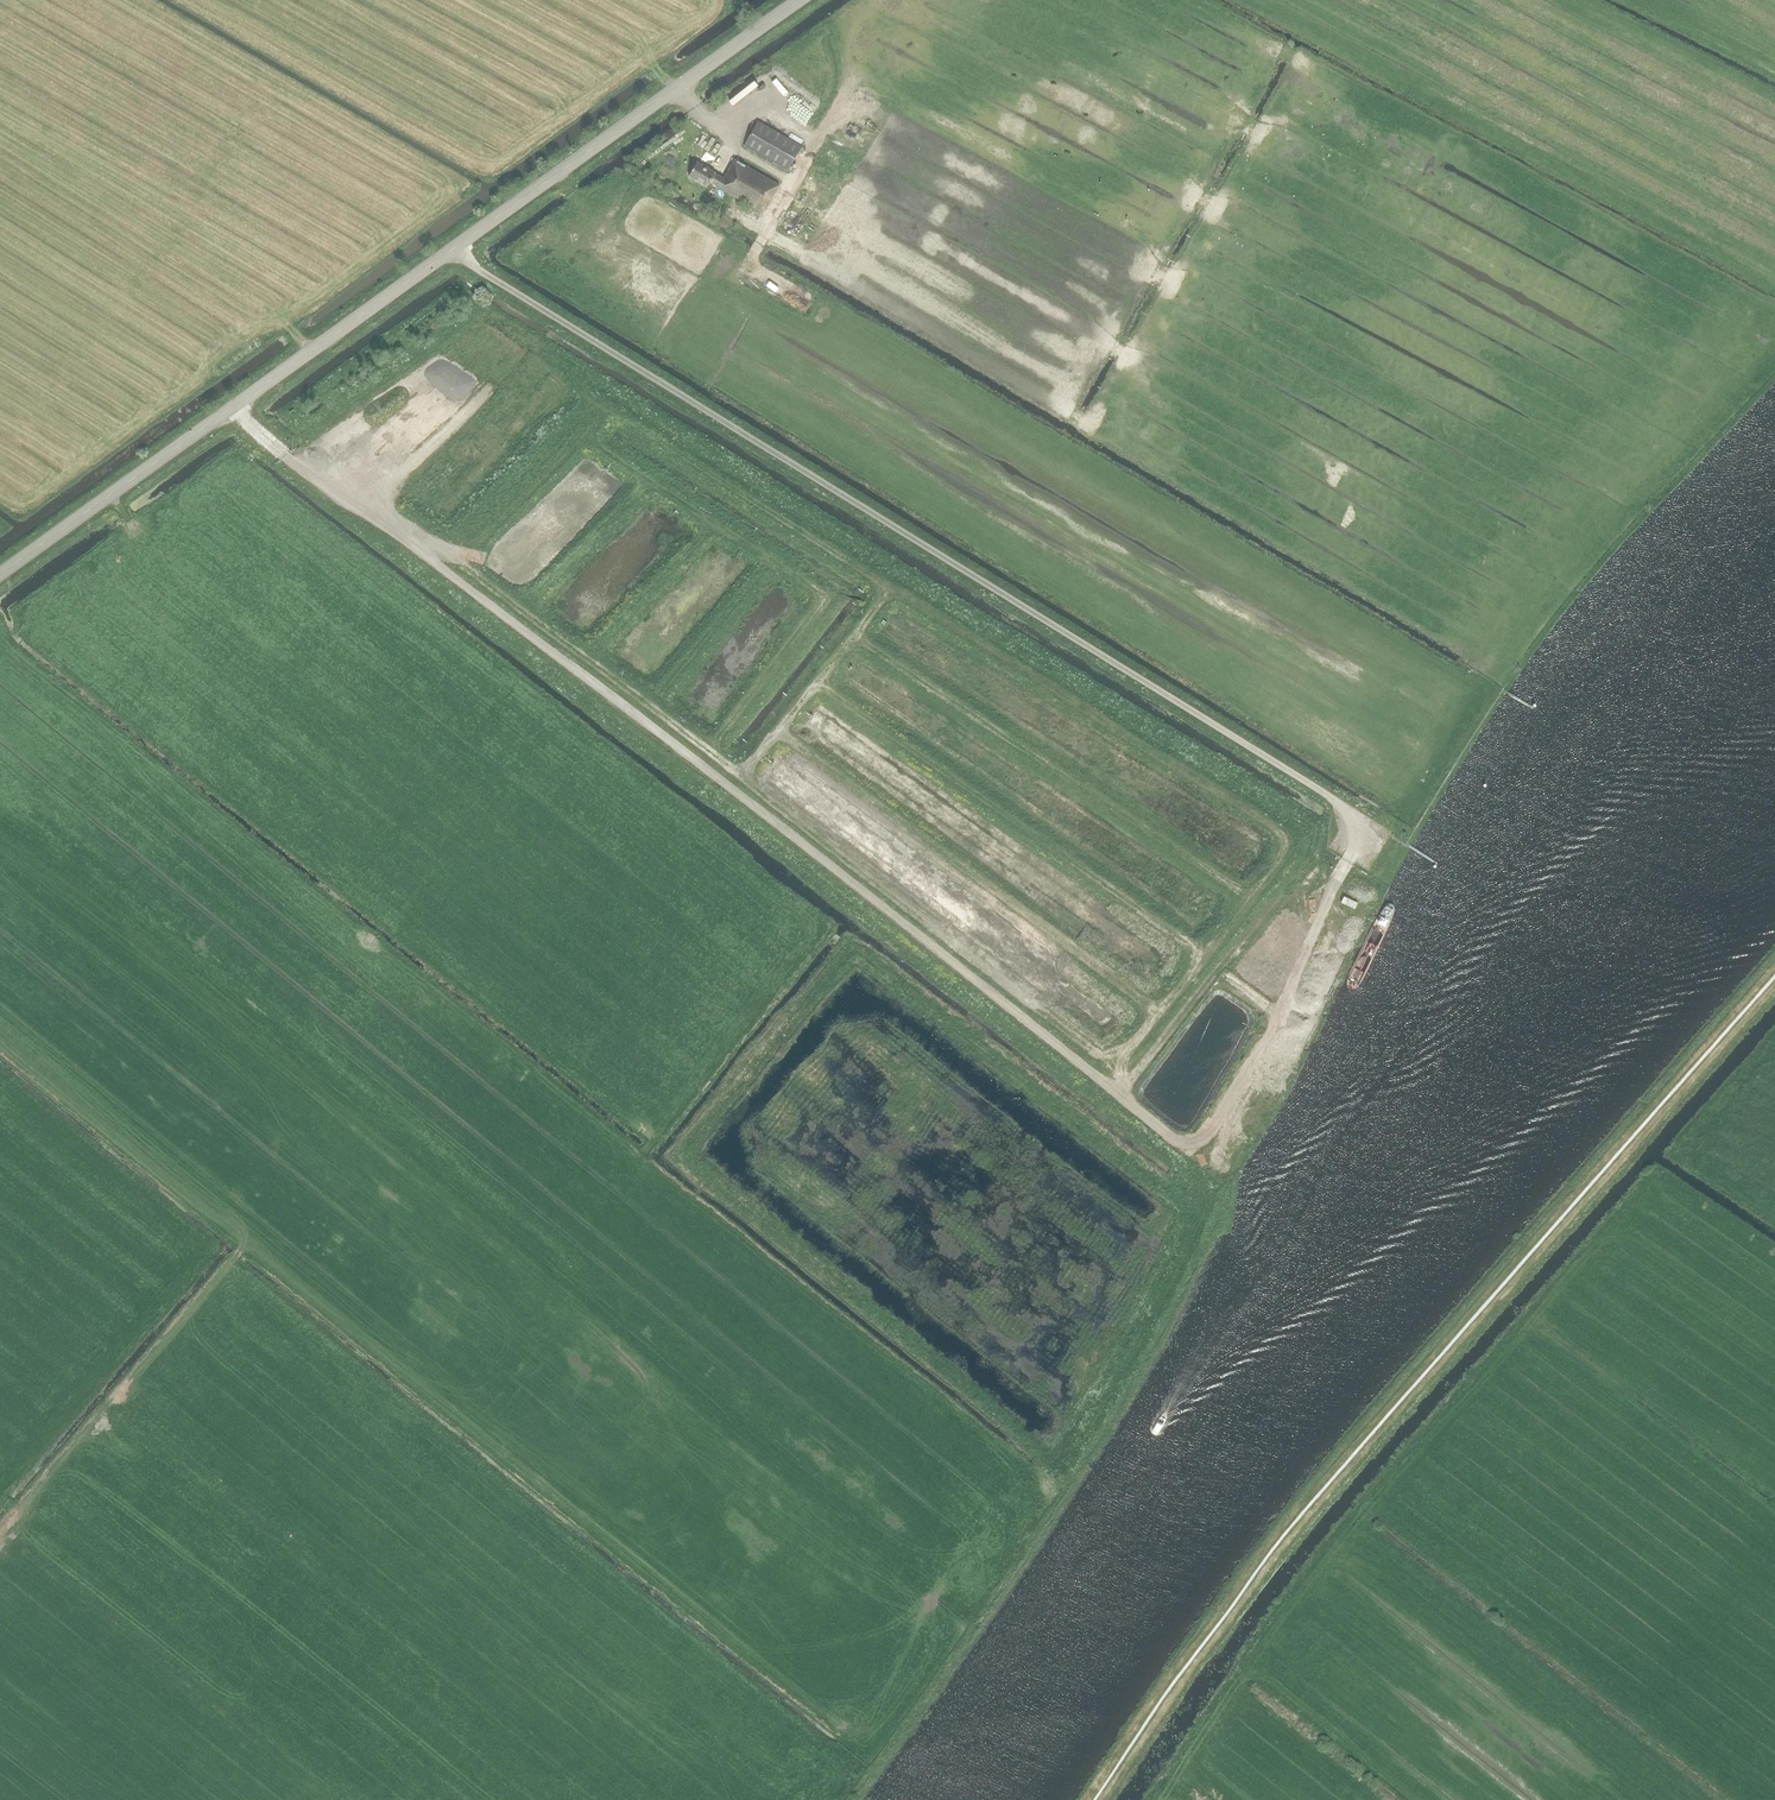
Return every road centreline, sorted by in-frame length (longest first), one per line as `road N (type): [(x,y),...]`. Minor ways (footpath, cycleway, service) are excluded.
road 1 (unclassified): [(1386,835),(457,251)]
road 2 (secondary): [(0,579),(457,251)]
road 3 (secondary): [(457,251),(805,0)]

